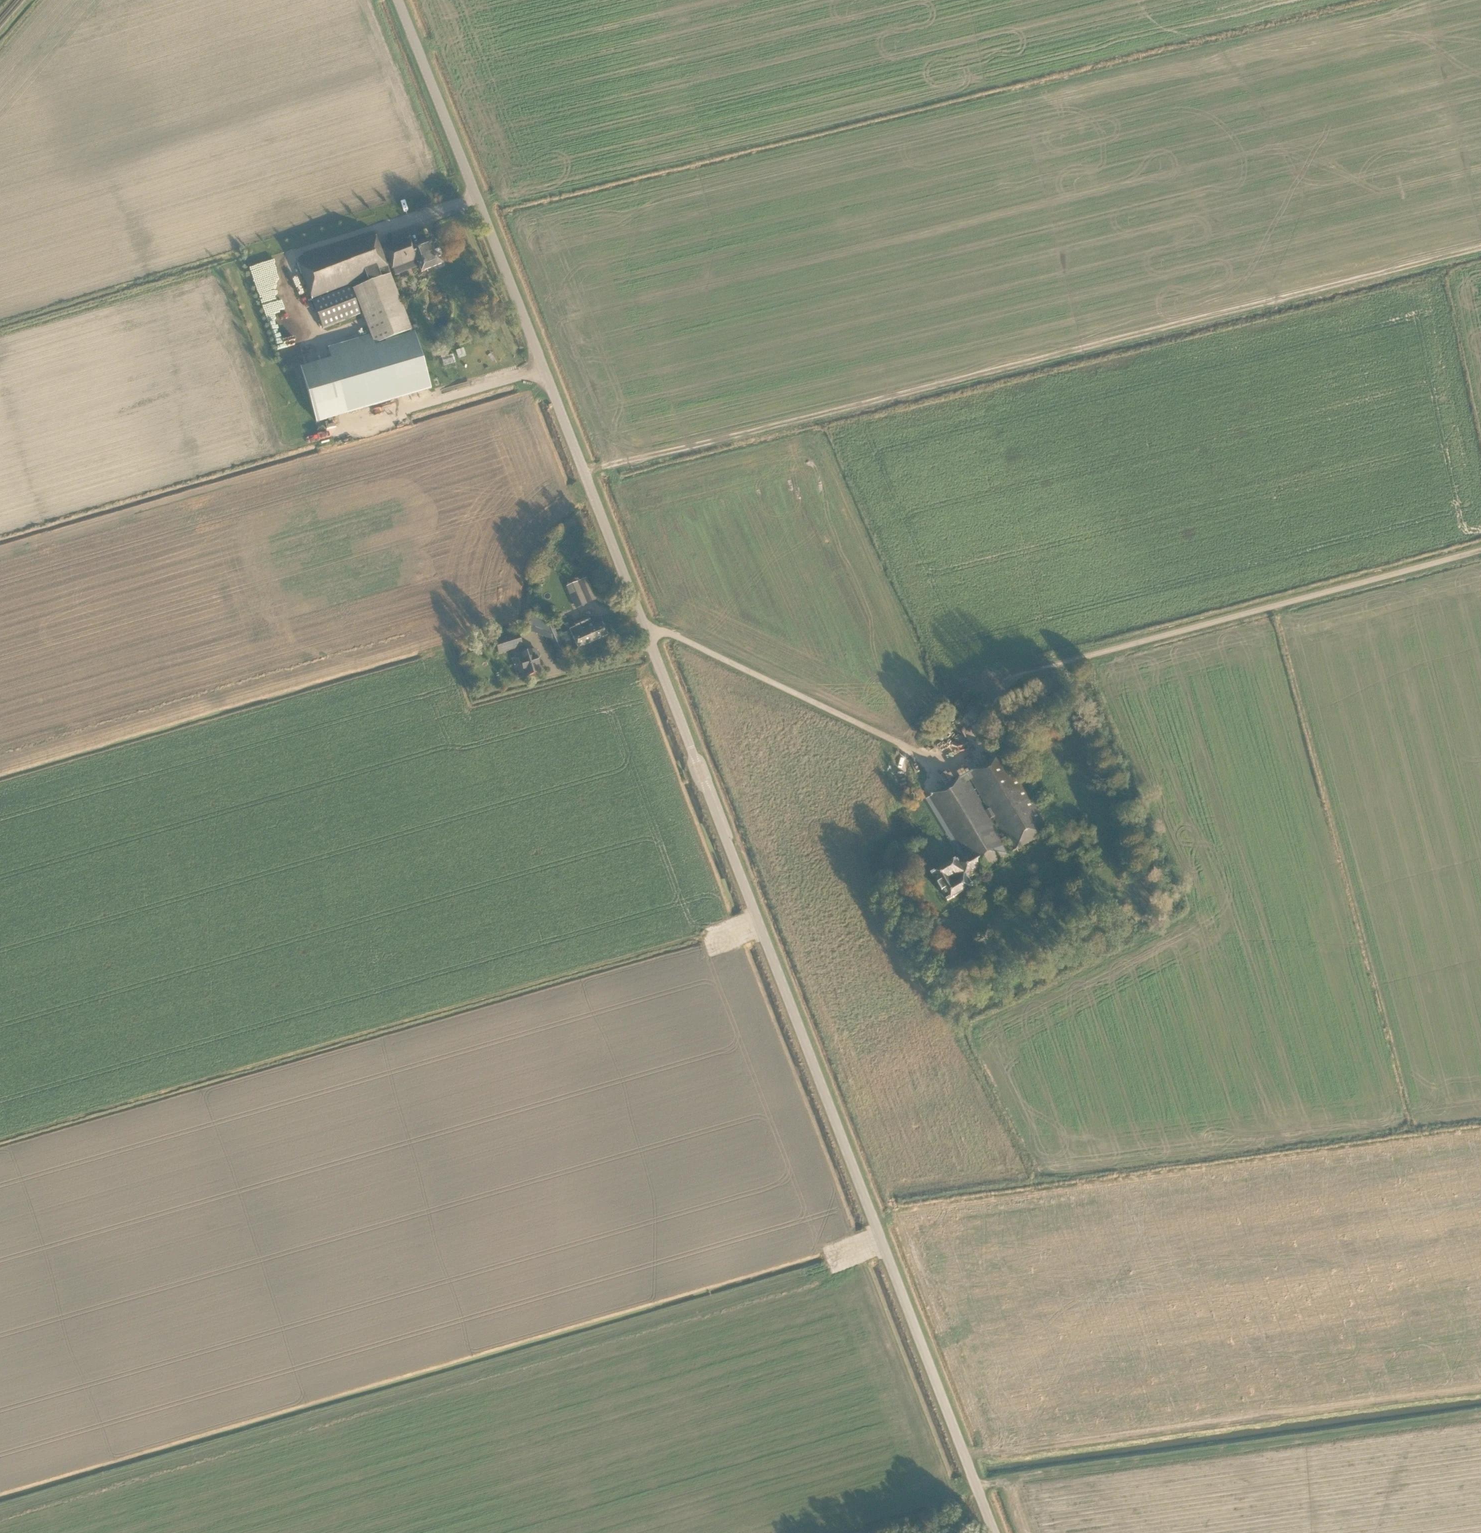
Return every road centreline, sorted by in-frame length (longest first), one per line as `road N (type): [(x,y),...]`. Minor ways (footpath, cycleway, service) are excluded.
road 1 (unclassified): [(997,1532),(398,0)]
road 2 (track): [(939,762),(975,743),(1007,684),(1022,674),(1480,551)]
road 3 (track): [(980,1489),(1480,1415)]

